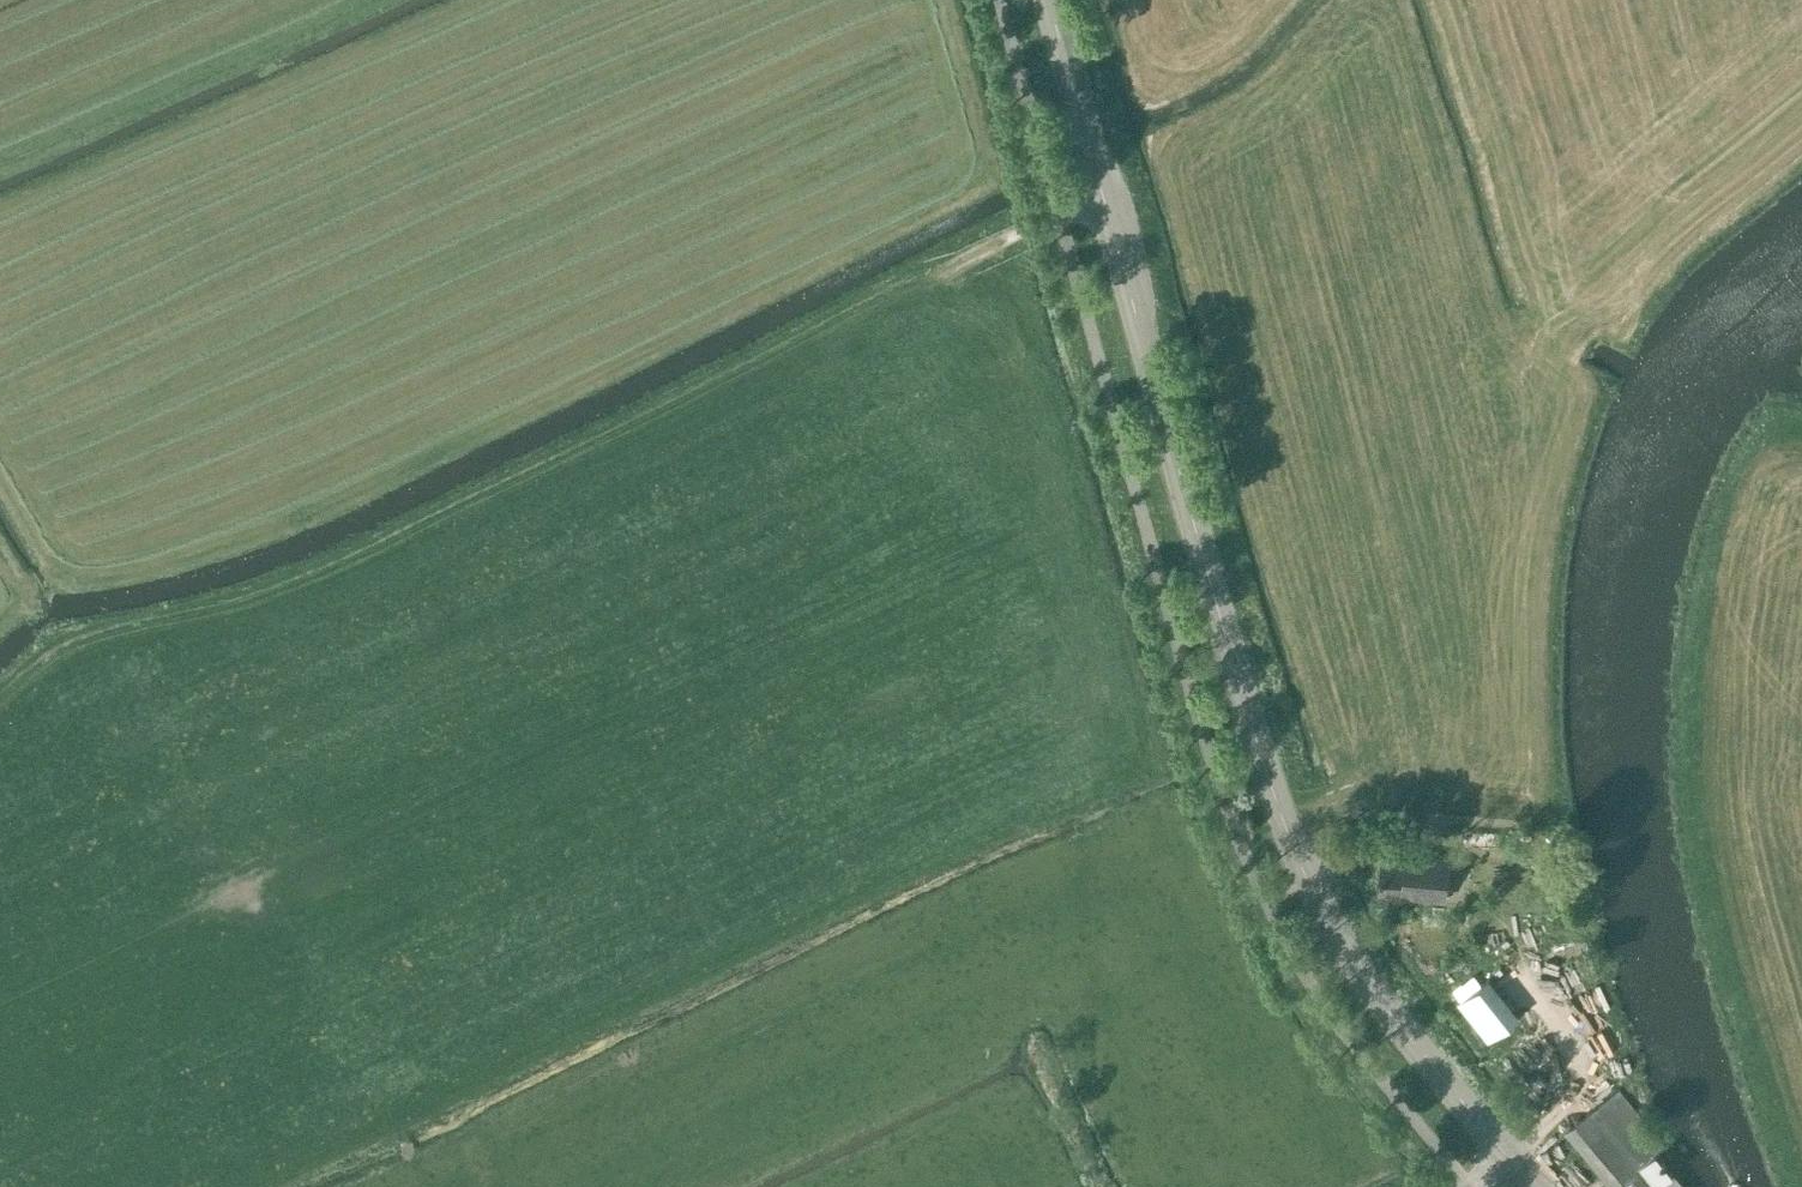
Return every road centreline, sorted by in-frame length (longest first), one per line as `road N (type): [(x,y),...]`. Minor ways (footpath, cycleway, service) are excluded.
road 1 (secondary): [(1533,1186),(1420,1057),(1351,960),(1300,861),(1219,608),(1048,0)]

